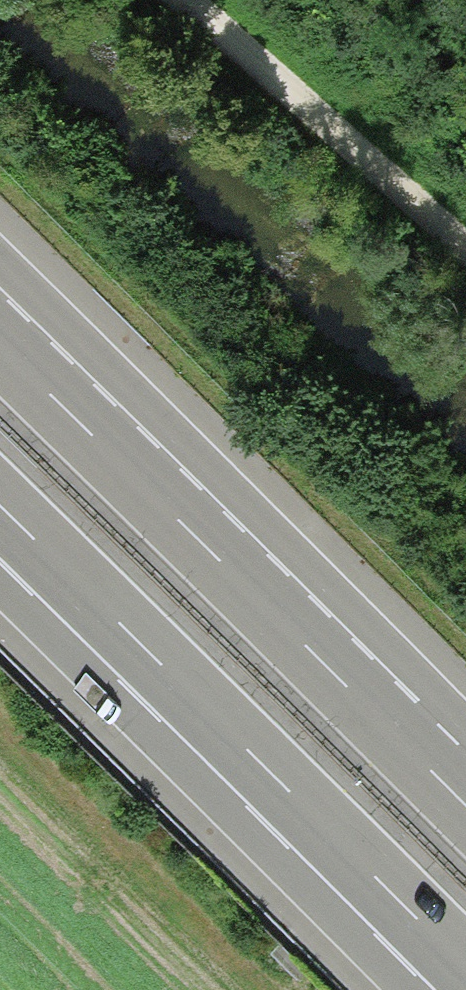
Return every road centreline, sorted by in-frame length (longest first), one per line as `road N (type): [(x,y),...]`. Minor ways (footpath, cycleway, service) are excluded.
road 1 (motorway): [(465,802),(0,337)]
road 2 (motorway): [(0,512),(465,971)]
road 3 (track): [(176,0),(465,248)]

